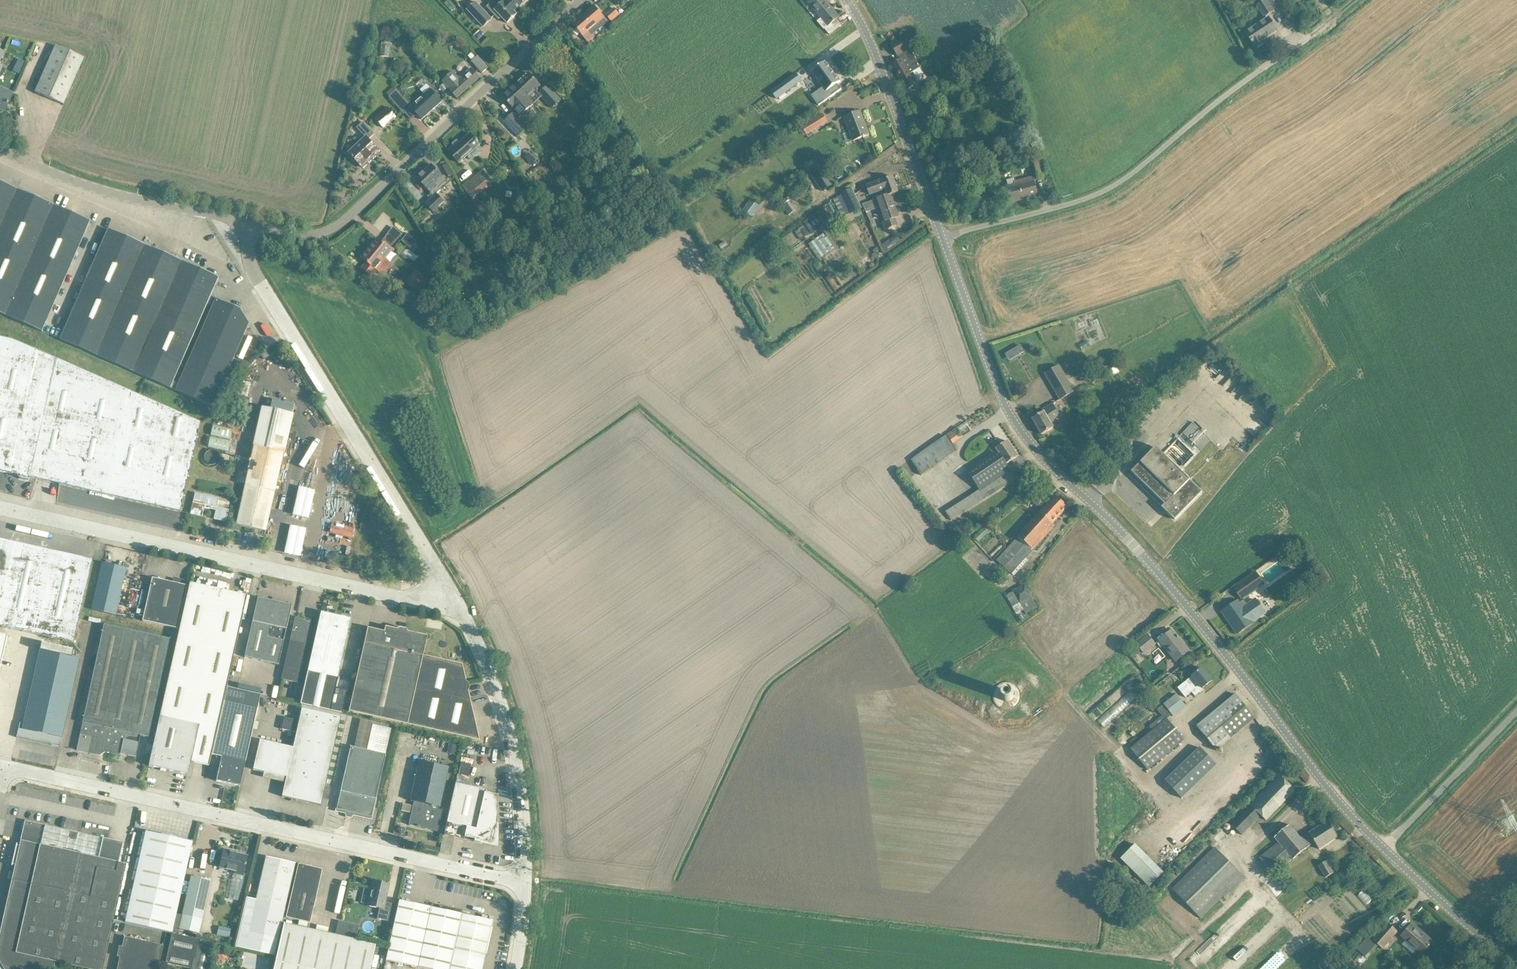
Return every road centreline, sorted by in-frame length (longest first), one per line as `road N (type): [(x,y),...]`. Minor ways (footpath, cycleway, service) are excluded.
road 1 (unclassified): [(1382,849),(1194,616),(1026,441),(1003,405),(944,239)]
road 2 (unclassified): [(525,885),(3,767)]
road 3 (unclassified): [(944,239),(1118,192),(1371,0)]
road 4 (unclassified): [(453,597),(356,585),(0,507)]
road 5 (unclassified): [(453,597),(253,270),(254,229)]
road 6 (unclassified): [(339,230),(588,0)]
road 7 (unclassified): [(525,885),(524,827),(499,697),(453,597)]
road 8 (unclassified): [(254,229),(92,189),(0,152)]
road 9 (unclassified): [(944,239),(867,35),(845,0)]
road 10 (unclassified): [(1382,849),(1516,711)]
road 11 (unclassified): [(1516,967),(1382,849)]

